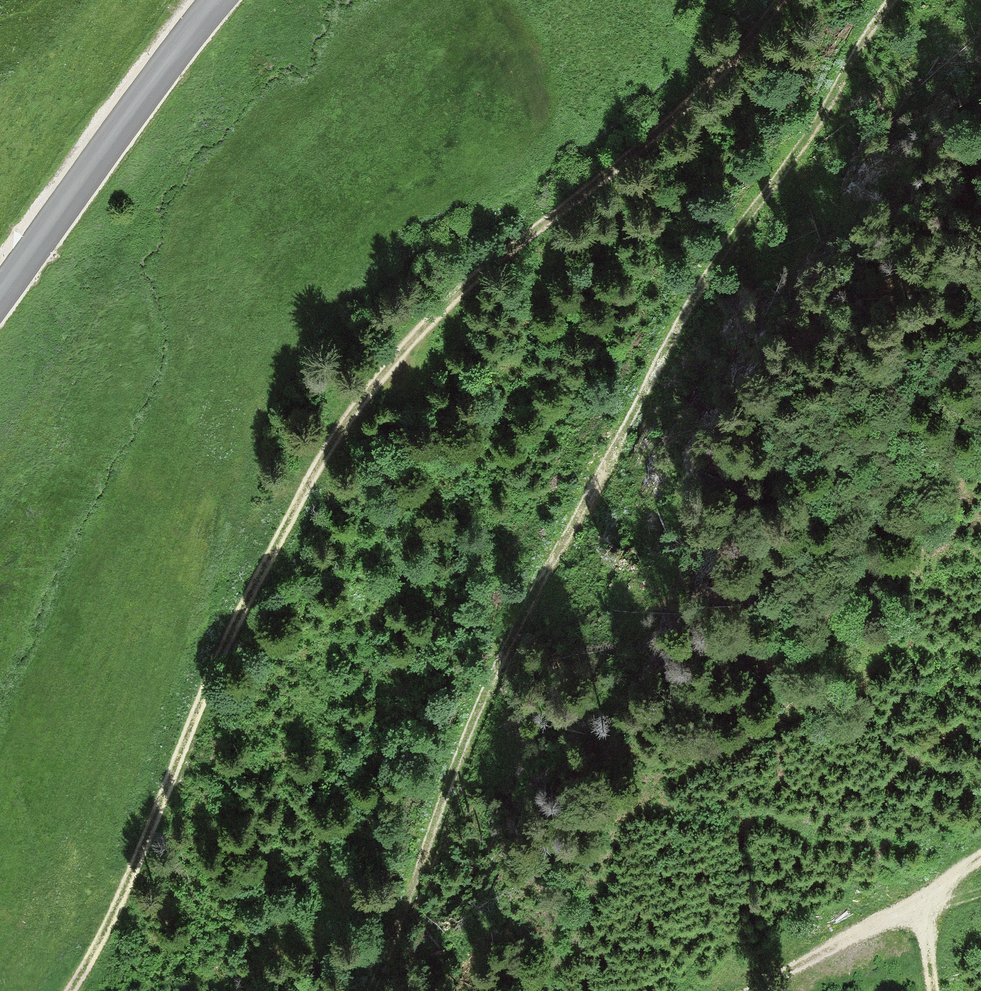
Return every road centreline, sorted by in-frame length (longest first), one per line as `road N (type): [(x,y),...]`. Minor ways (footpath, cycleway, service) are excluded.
road 1 (track): [(782,0),(737,55),(623,163),(463,286),(346,423),(225,642),(129,879),(73,990)]
road 2 (track): [(369,990),(450,768),(543,572),(639,407),(683,302),(891,0)]
road 3 (unclassified): [(0,290),(215,0)]
road 4 (track): [(980,853),(748,990)]

